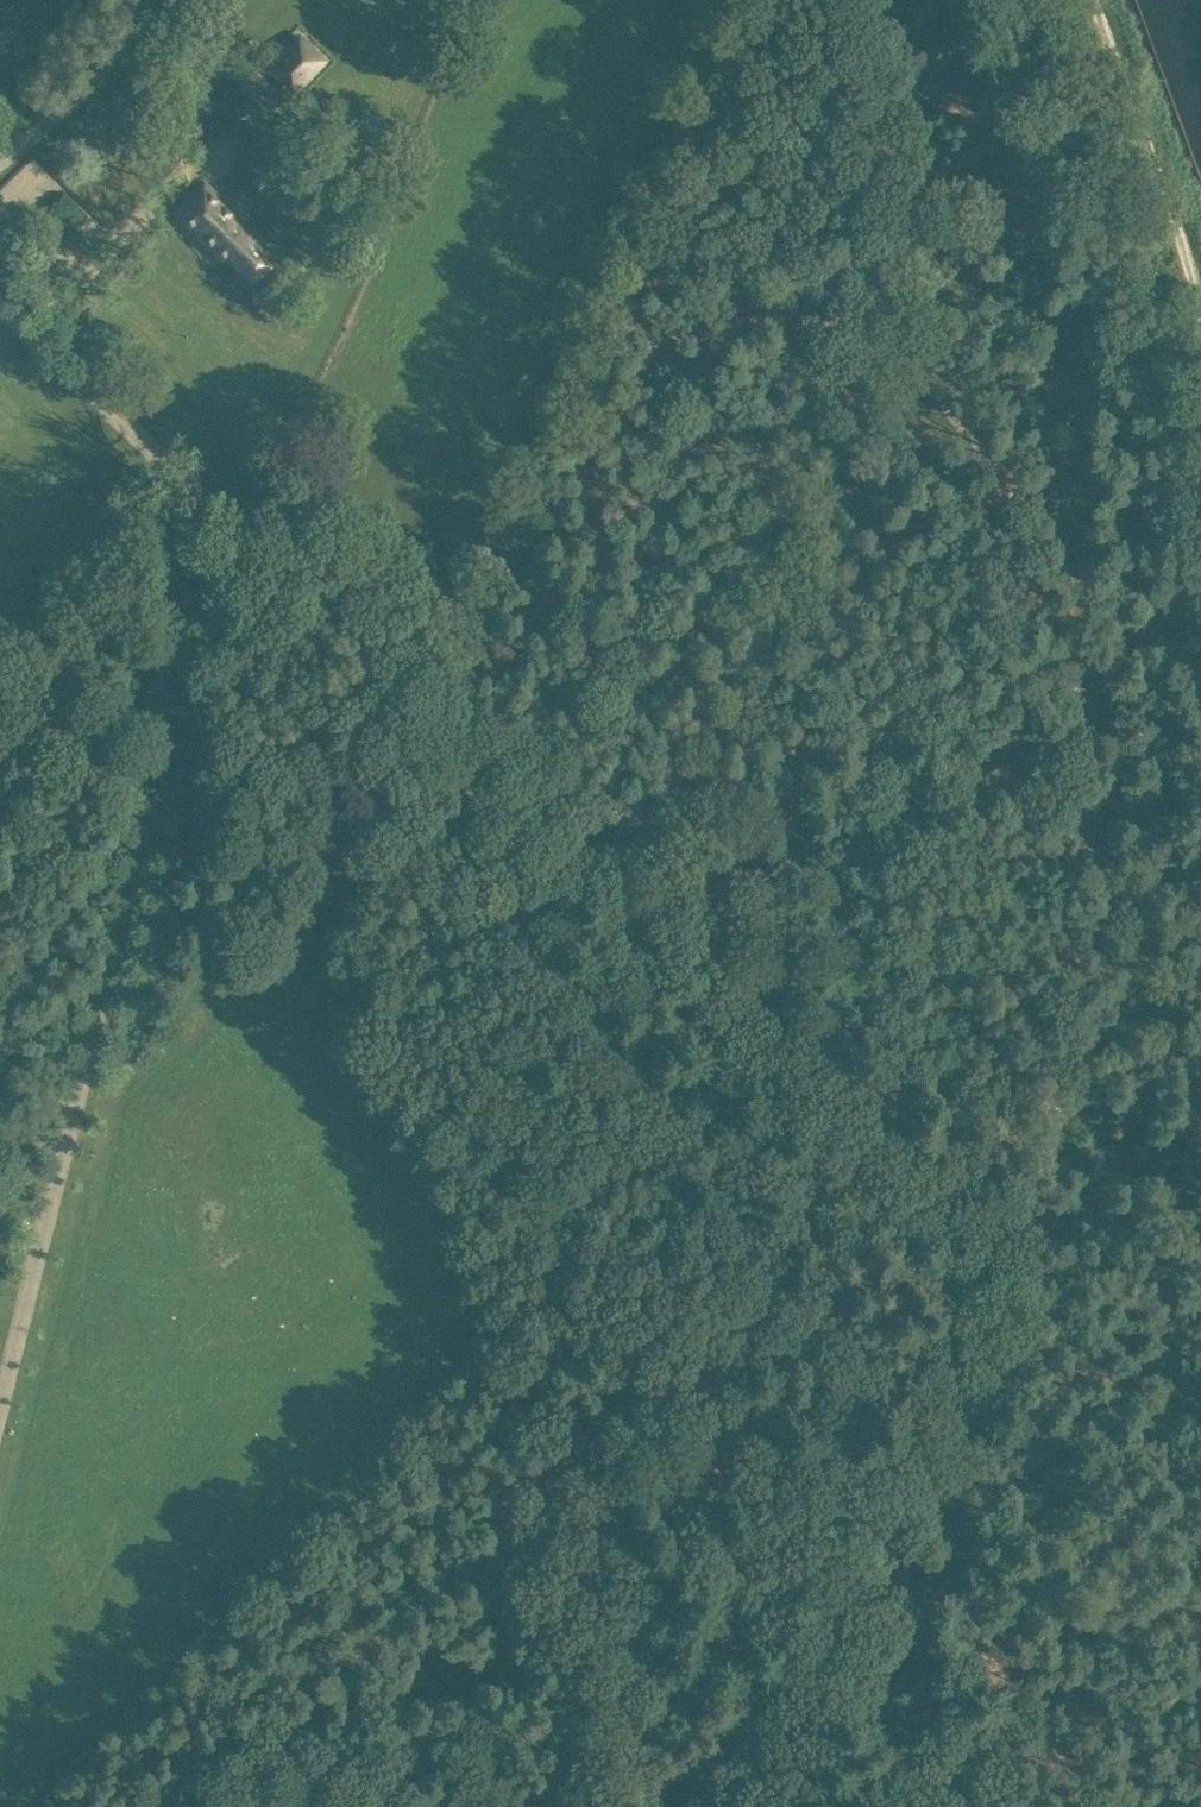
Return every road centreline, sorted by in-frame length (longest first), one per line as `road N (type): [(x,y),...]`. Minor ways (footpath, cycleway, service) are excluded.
road 1 (track): [(0,1417),(159,770),(200,500),(0,309)]
road 2 (track): [(1094,0),(1200,291)]

